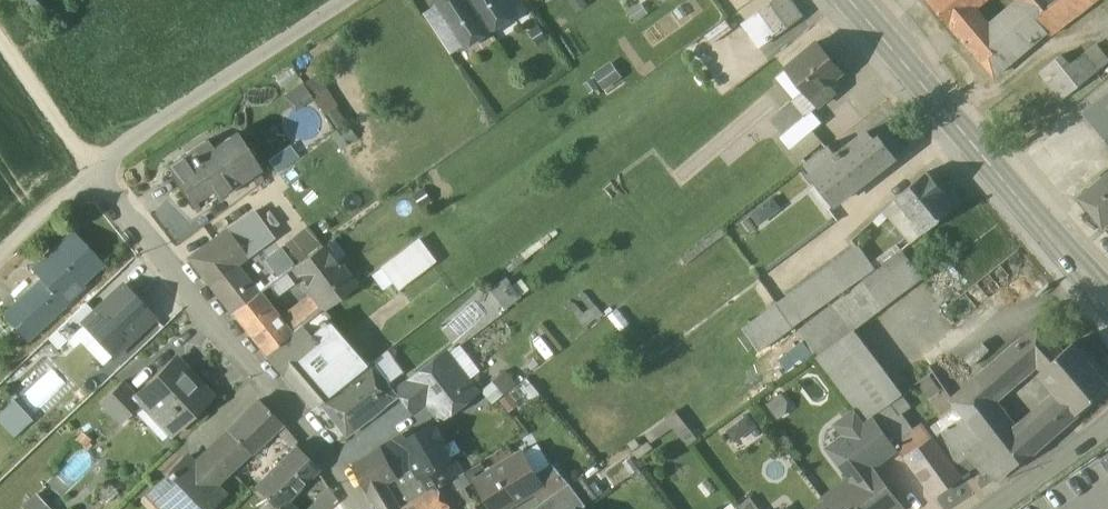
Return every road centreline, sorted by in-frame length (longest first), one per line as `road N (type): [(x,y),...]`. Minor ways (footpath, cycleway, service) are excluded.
road 1 (residential): [(347,0),(95,171),(323,452),(358,508)]
road 2 (primary): [(1107,302),(848,0)]
road 3 (track): [(0,255),(95,171),(0,39)]
road 4 (residential): [(1107,429),(993,508)]

